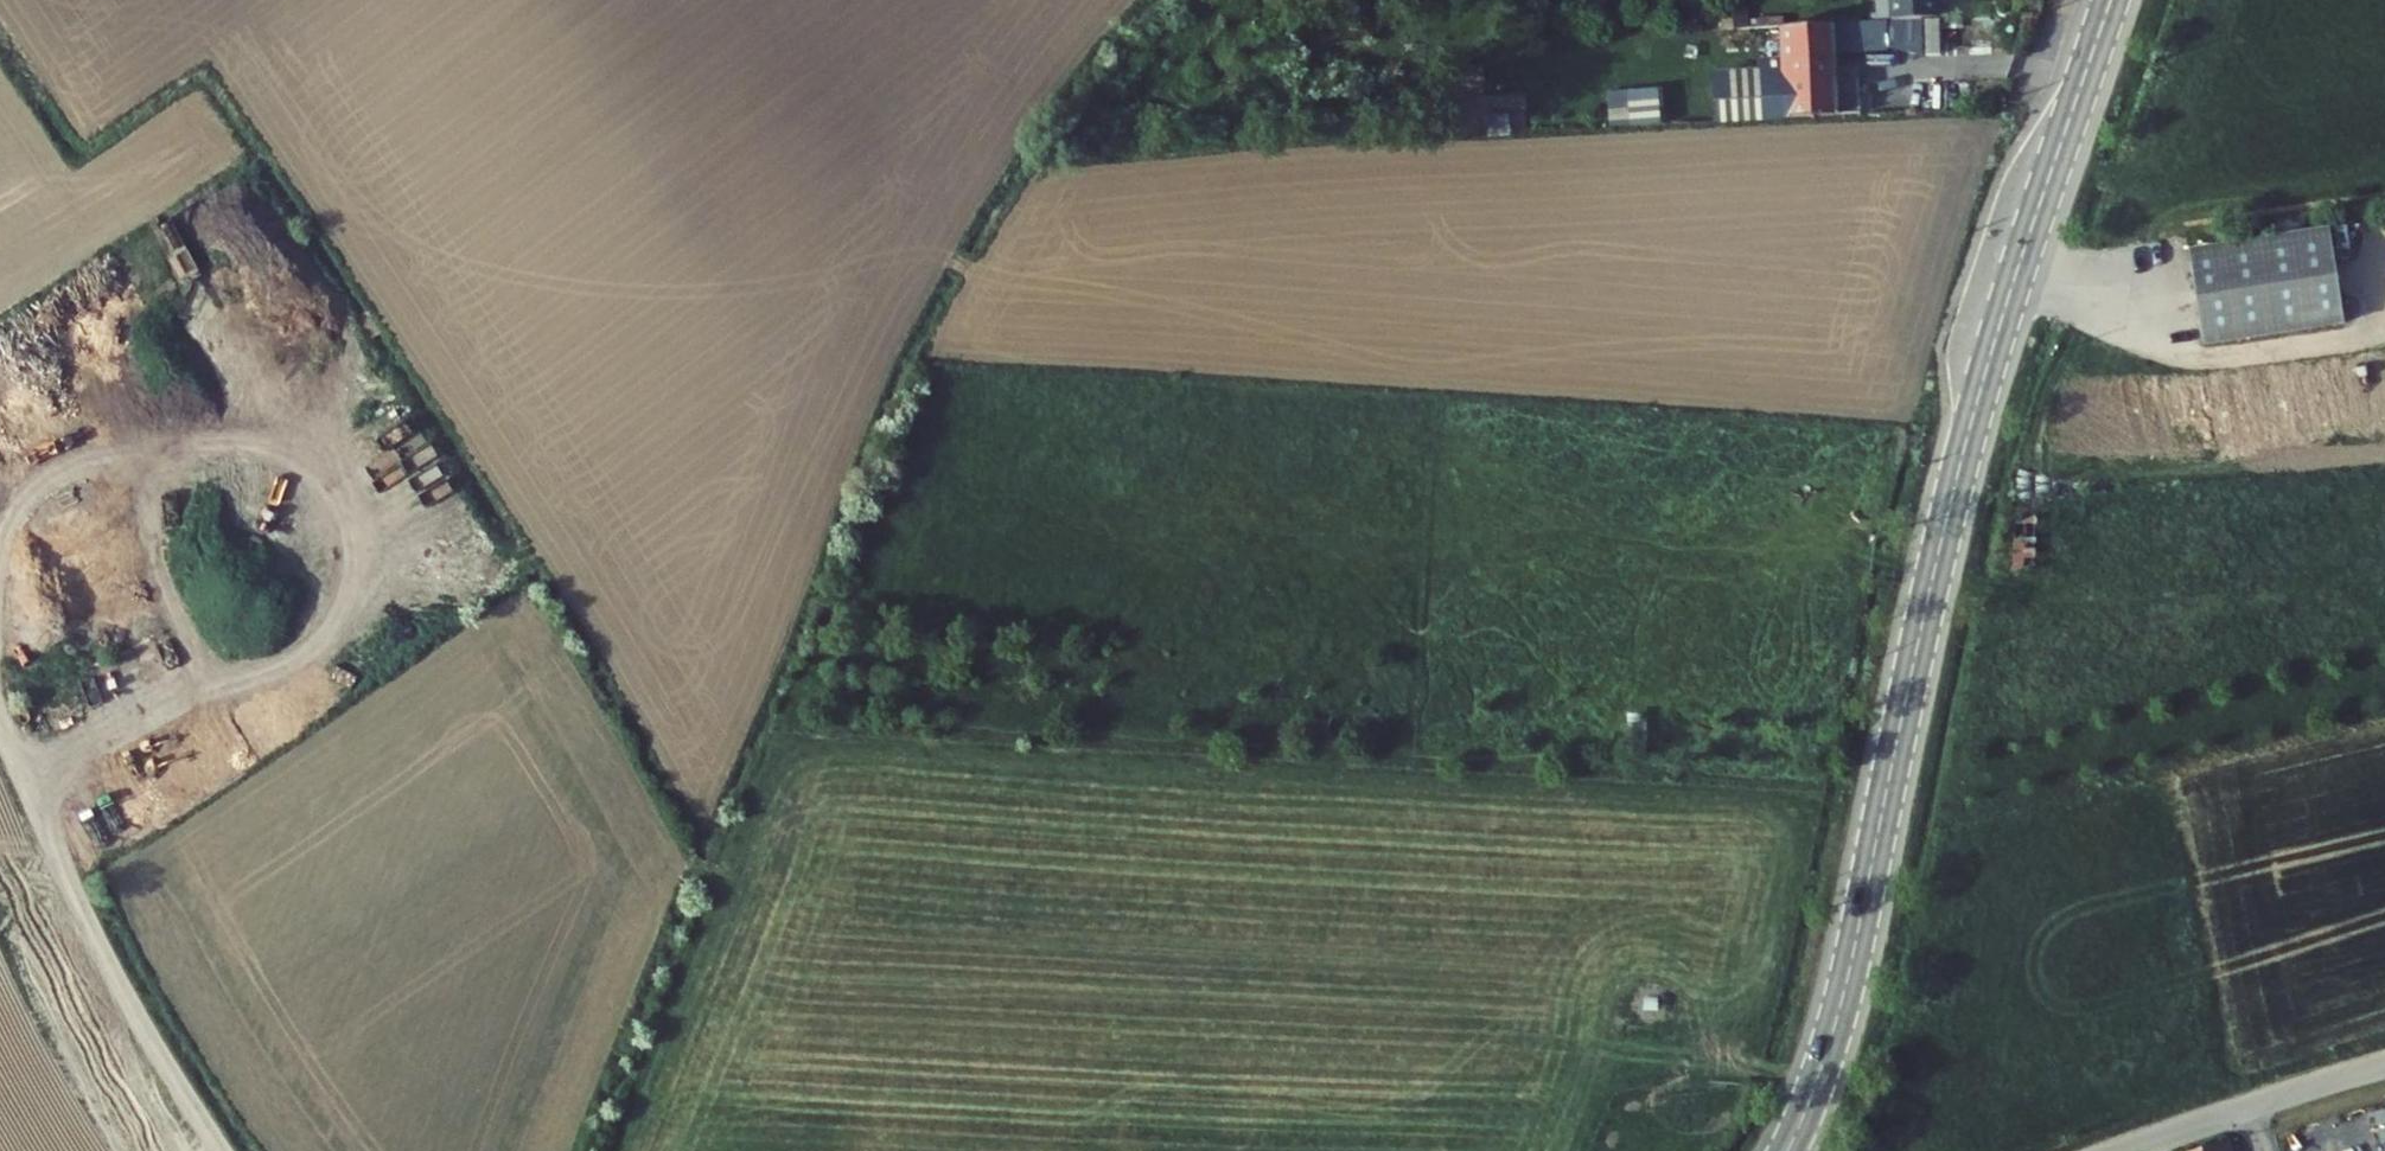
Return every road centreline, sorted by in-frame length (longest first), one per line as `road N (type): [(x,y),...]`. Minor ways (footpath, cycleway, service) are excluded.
road 1 (primary): [(2112,0),(1973,422),(1840,1016),(1787,1150)]
road 2 (unclassified): [(2118,1150),(2384,1064)]

